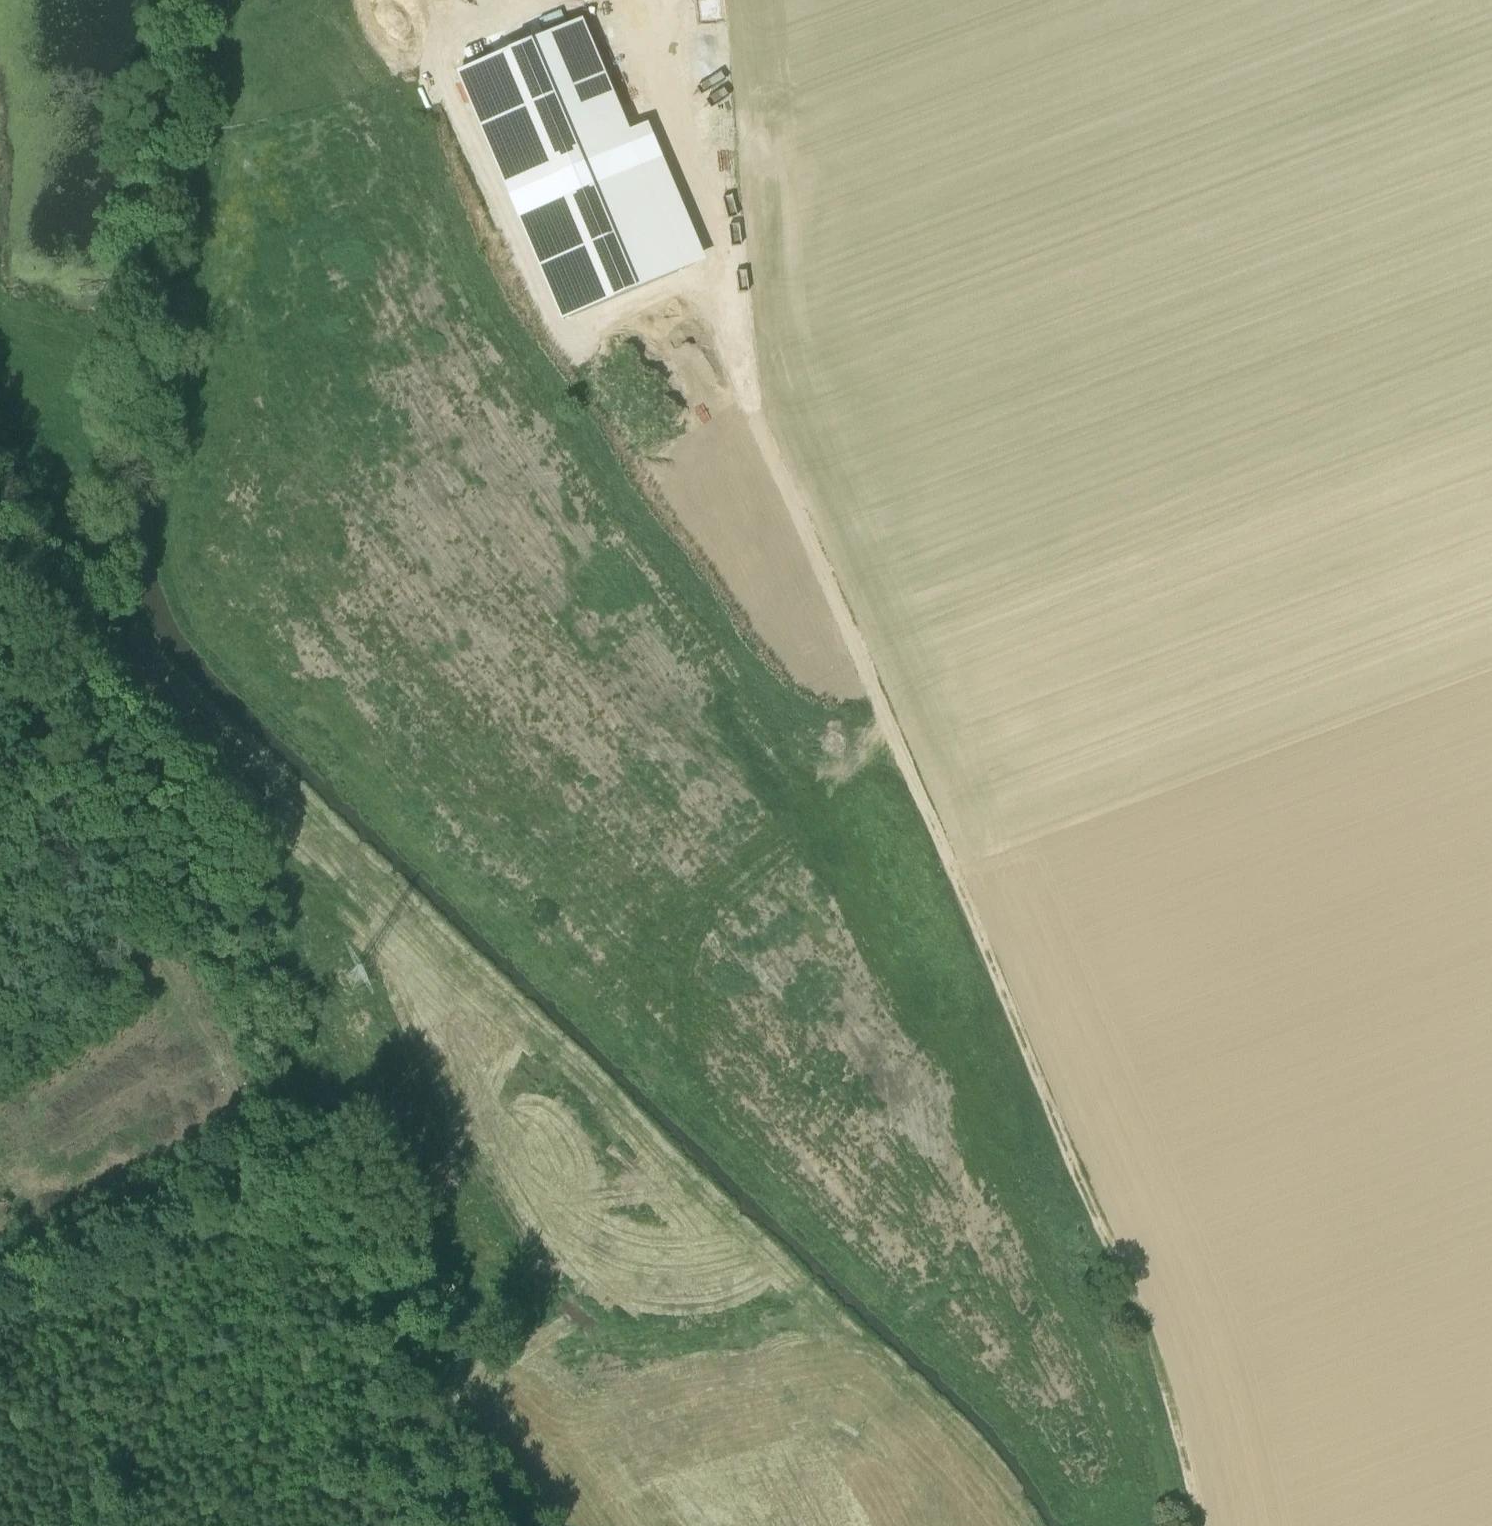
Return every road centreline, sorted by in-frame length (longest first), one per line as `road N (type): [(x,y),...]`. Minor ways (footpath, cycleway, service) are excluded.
road 1 (track): [(662,0),(736,361),(1101,1220),(1177,1425),(1197,1525)]
road 2 (track): [(0,787),(44,716),(118,534),(77,472)]

